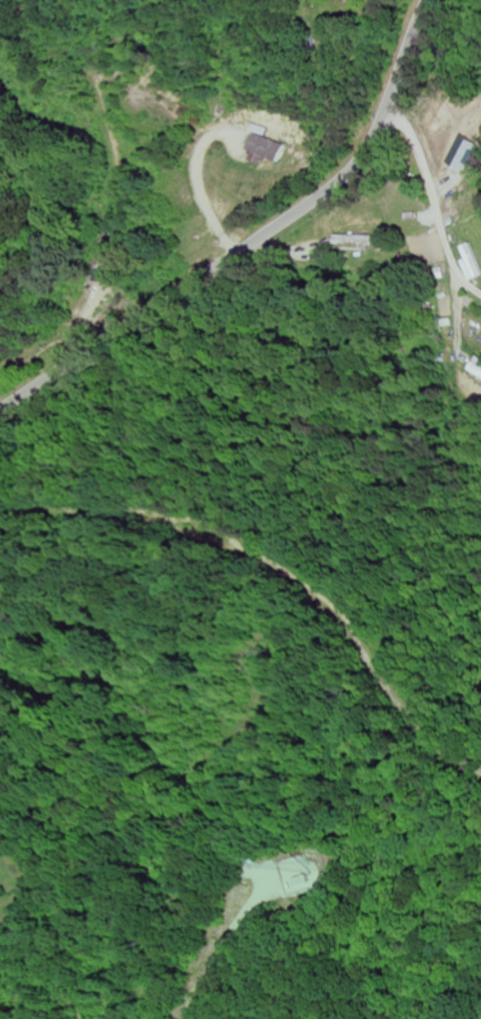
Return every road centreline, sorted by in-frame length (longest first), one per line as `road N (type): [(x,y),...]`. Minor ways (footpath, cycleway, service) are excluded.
road 1 (secondary): [(0,410),(279,227),(353,168),(378,134),(434,0)]
road 2 (residential): [(391,105),(419,138),(459,259),(480,284)]

